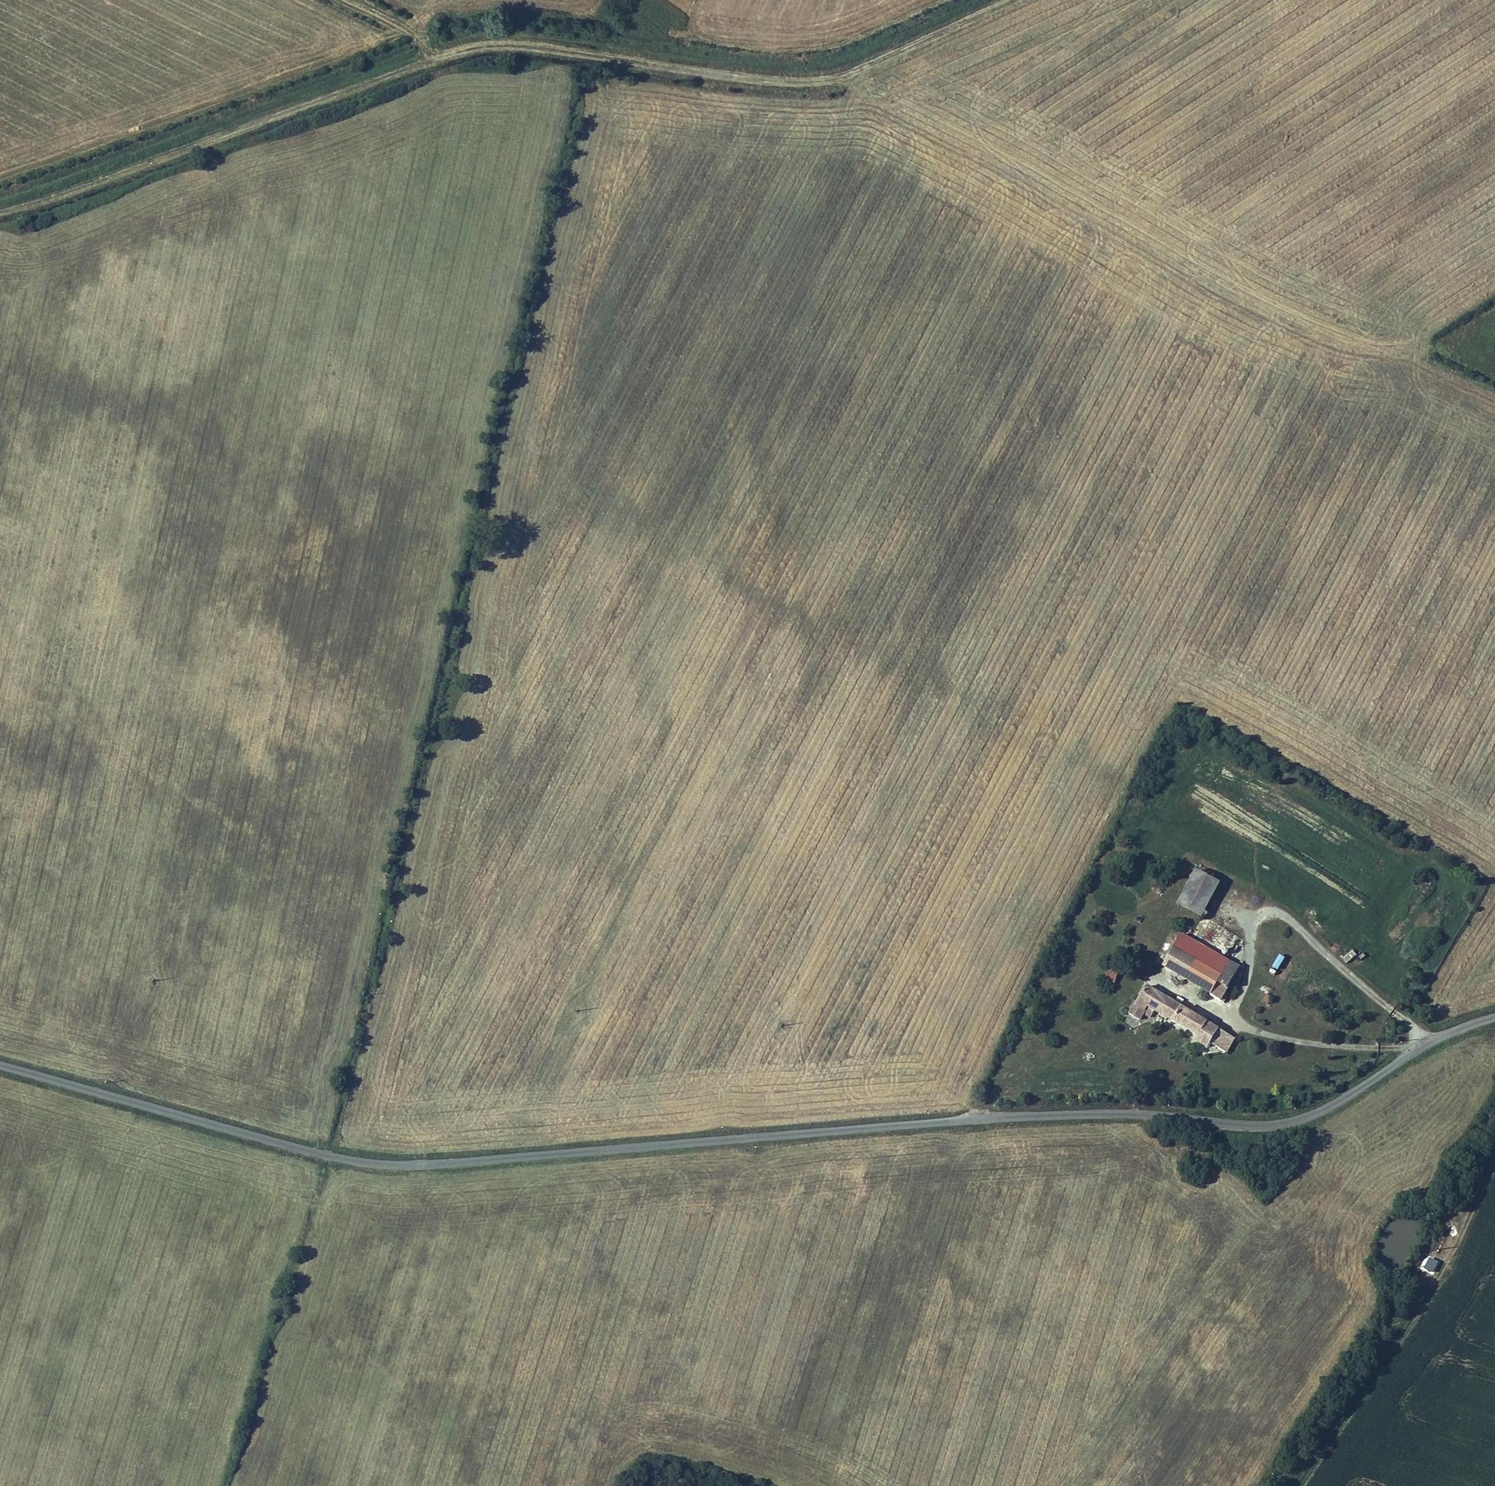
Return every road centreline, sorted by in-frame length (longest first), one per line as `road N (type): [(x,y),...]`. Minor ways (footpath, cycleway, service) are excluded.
road 1 (unclassified): [(1494,1015),(1436,1037),(1327,1104),(1277,1121),(1131,1111),(983,1115),(425,1161),(322,1151),(0,1062)]
road 2 (track): [(0,207),(462,48),(509,42),(816,78),(853,69),(999,0)]

